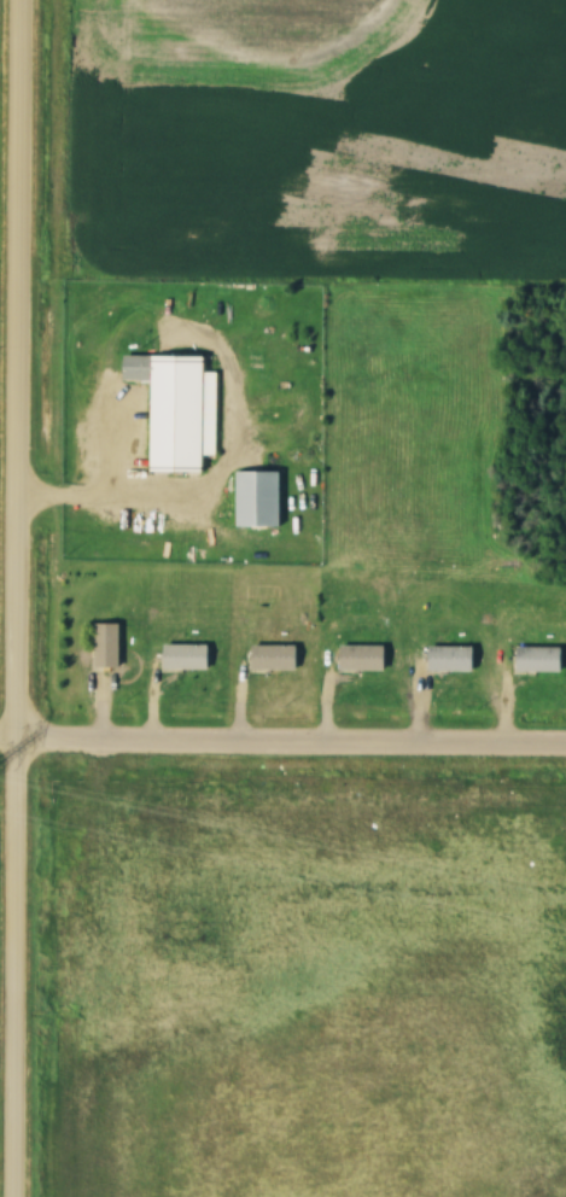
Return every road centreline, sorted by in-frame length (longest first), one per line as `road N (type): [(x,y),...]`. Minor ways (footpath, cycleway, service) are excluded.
road 1 (residential): [(17,1196),(23,0)]
road 2 (residential): [(565,750),(0,746)]

